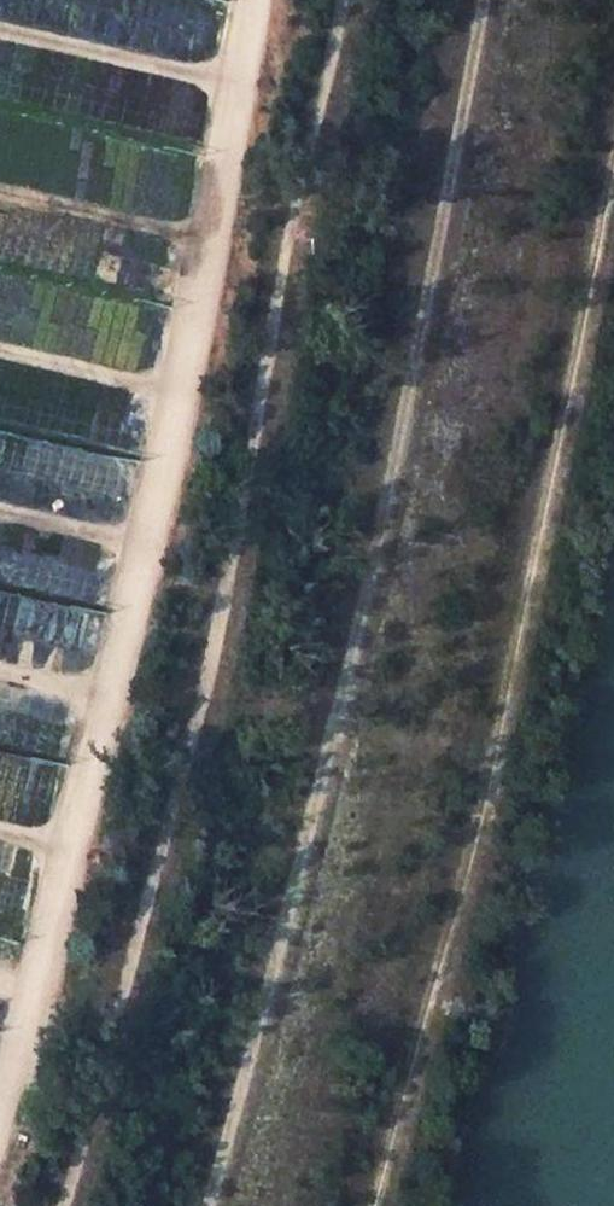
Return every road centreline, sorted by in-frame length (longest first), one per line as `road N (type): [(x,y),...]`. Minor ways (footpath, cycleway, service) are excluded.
road 1 (track): [(60,1205),(220,605),(341,0)]
road 2 (track): [(477,0),(409,359),(243,1066),(201,1205)]

